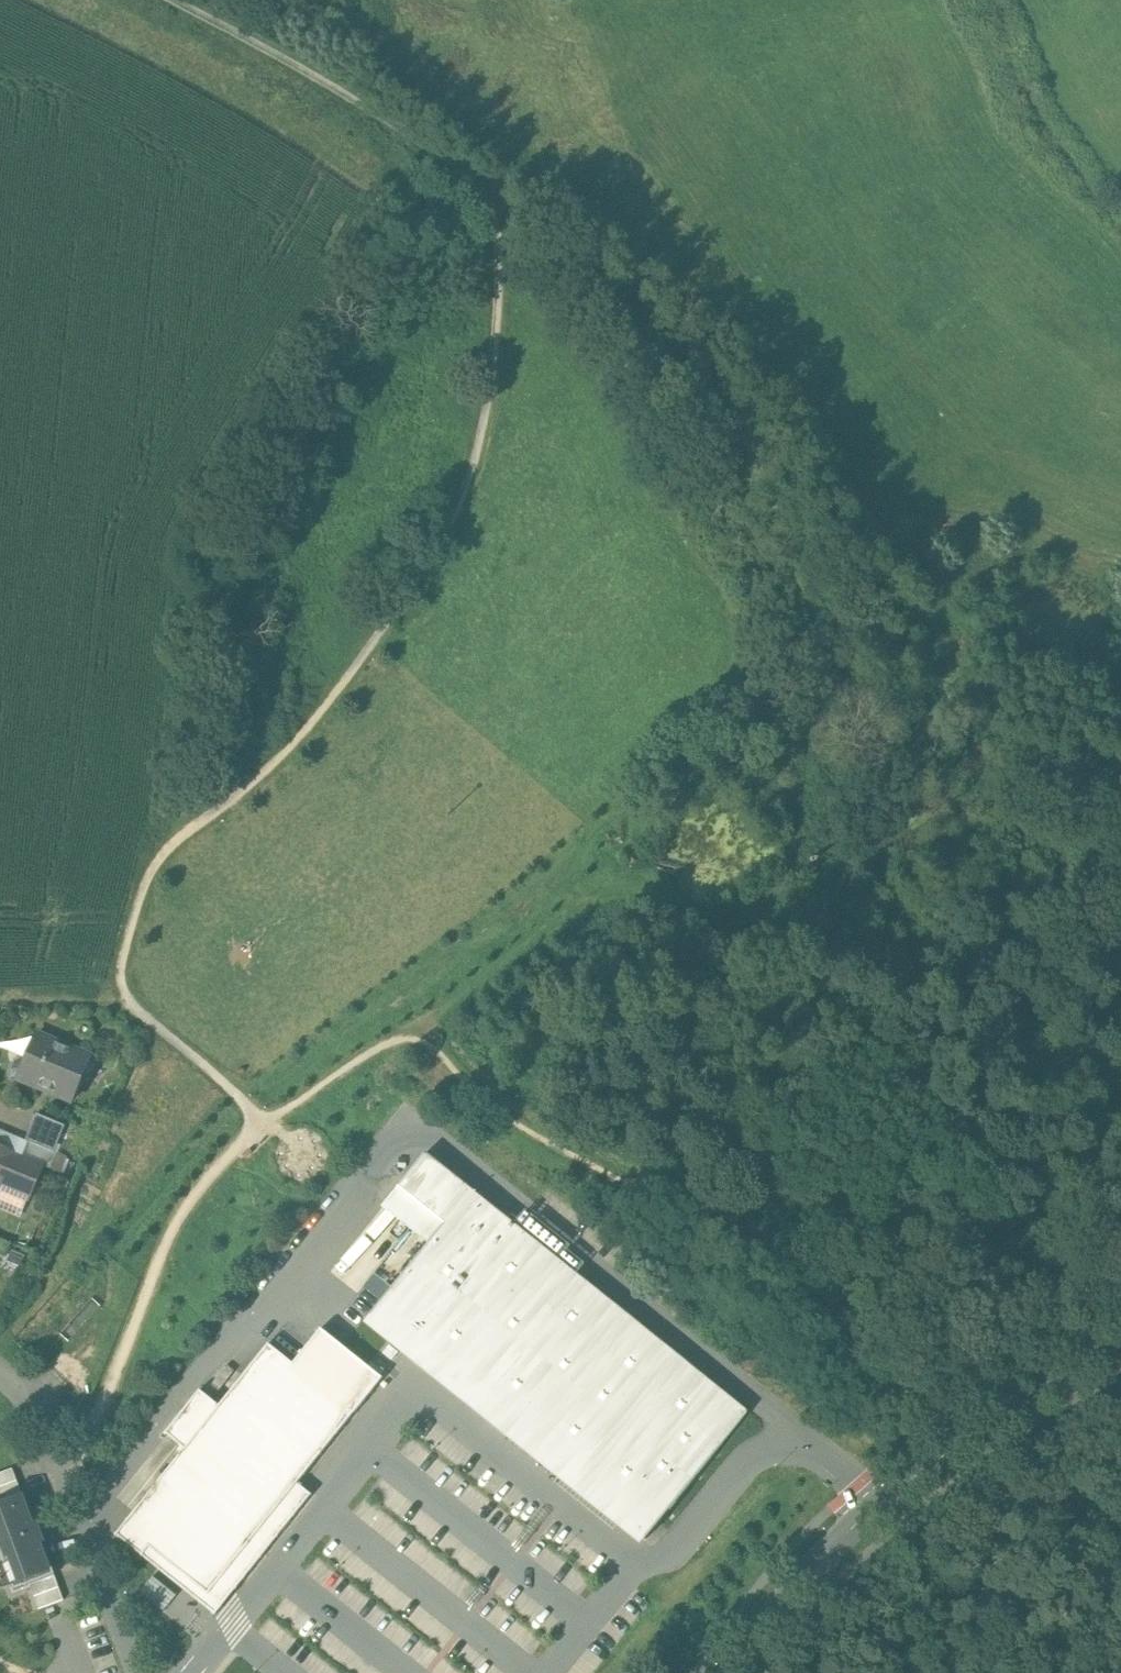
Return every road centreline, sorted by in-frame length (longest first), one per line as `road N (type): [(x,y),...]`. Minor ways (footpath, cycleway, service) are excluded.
road 1 (tertiary): [(738,1672),(888,1488),(1120,1336)]
road 2 (residential): [(138,1672),(72,1484),(20,1392),(0,1381)]

